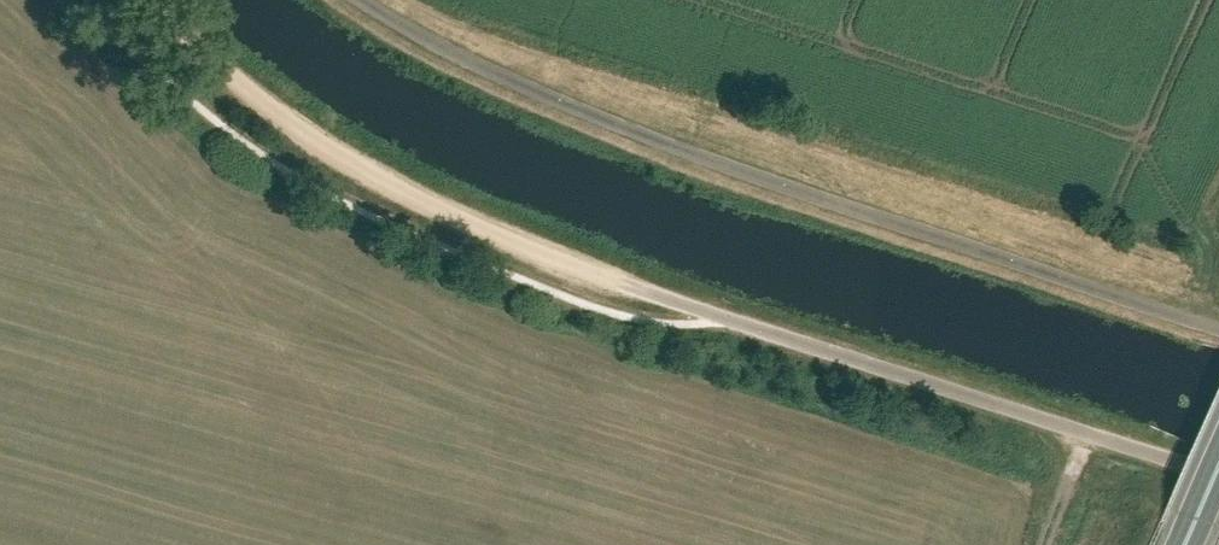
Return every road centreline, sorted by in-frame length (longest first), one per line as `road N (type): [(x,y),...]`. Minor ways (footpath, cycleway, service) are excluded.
road 1 (track): [(1218,330),(491,79),(359,0)]
road 2 (track): [(130,0),(225,87),(390,193),(738,325)]
road 3 (unclassified): [(1218,476),(738,325)]

